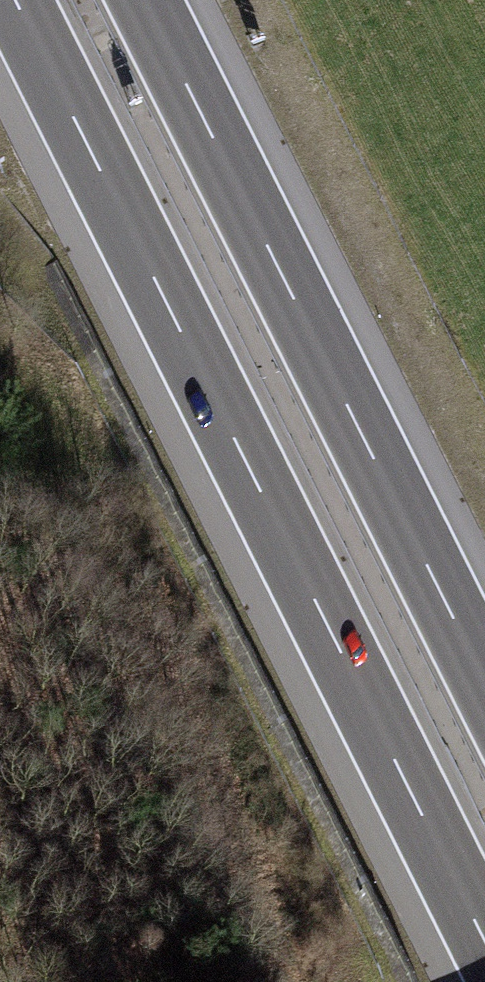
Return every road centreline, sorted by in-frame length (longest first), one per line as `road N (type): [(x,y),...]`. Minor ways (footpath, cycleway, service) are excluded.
road 1 (motorway): [(14,0),(484,945)]
road 2 (motorway): [(484,681),(143,0)]

